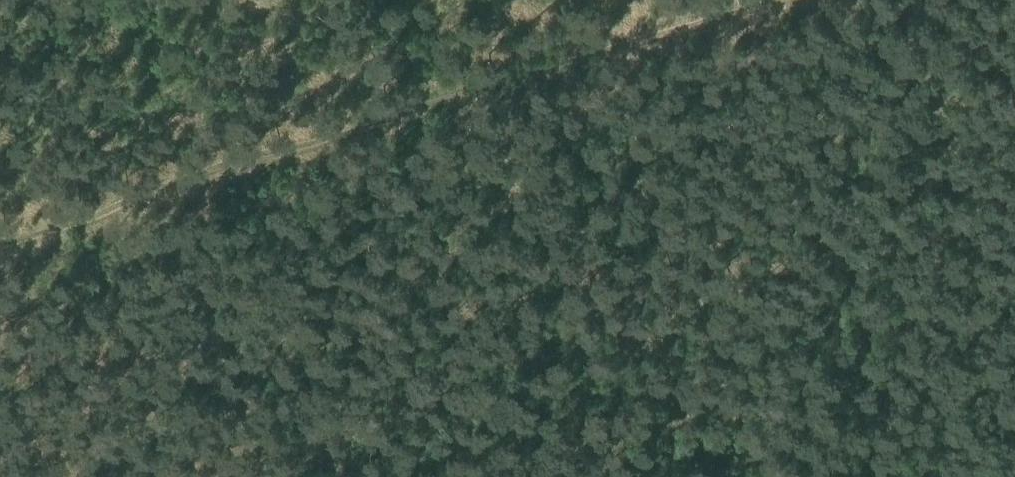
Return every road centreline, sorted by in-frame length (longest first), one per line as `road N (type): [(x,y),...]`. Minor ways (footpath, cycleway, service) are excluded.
road 1 (track): [(744,0),(0,239)]
road 2 (track): [(349,0),(723,476)]

